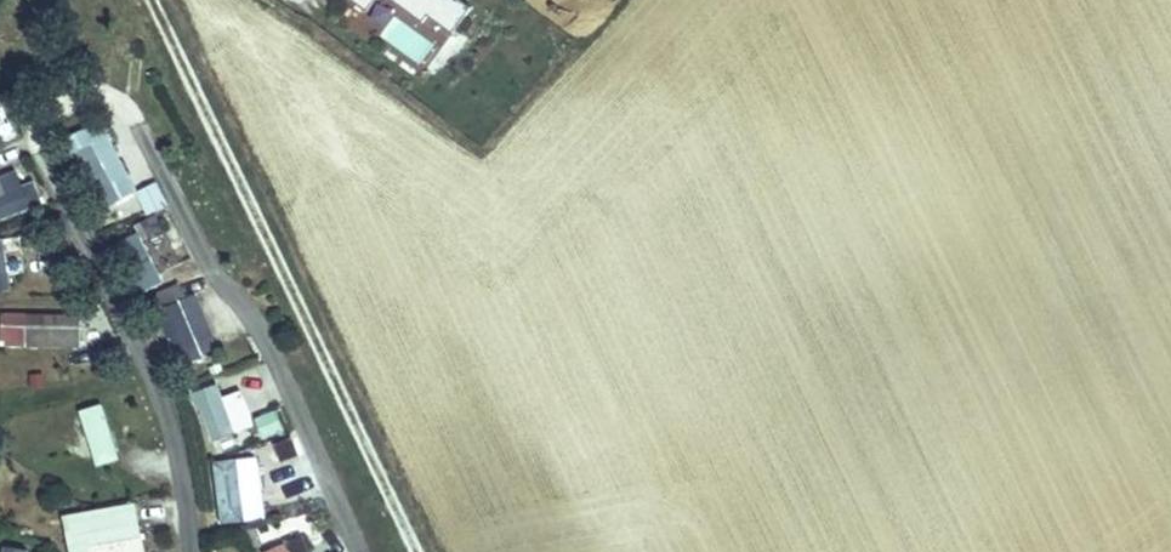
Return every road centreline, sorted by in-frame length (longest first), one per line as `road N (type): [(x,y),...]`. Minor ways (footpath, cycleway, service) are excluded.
road 1 (residential): [(363,551),(245,300)]

